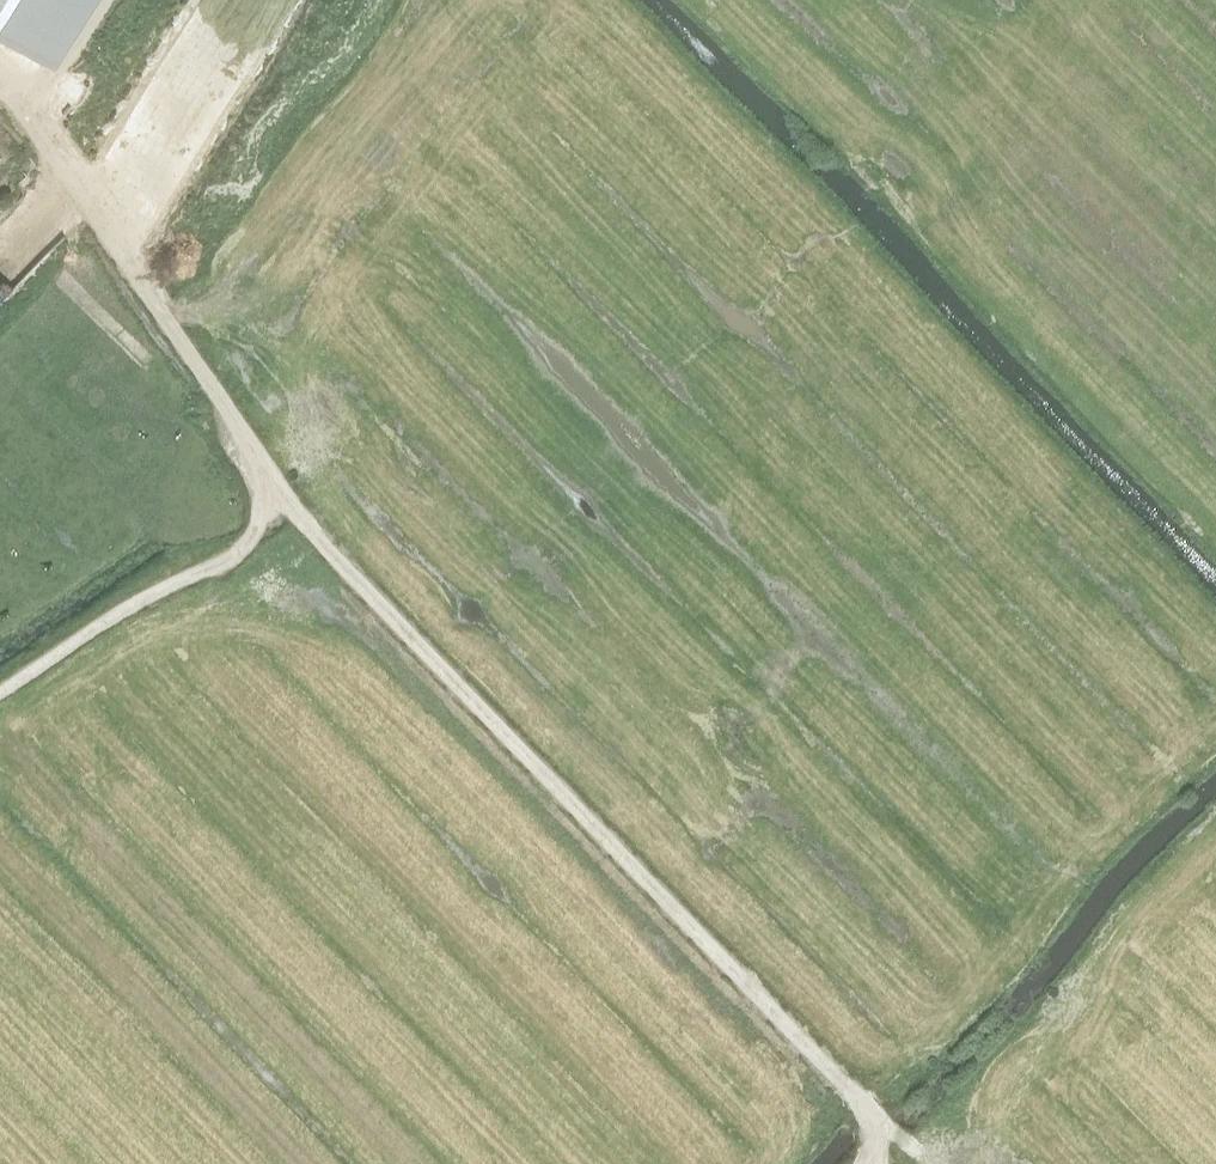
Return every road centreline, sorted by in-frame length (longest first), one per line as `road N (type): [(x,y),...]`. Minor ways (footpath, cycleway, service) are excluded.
road 1 (track): [(876,1163),(871,1126),(857,1098),(289,504),(27,117),(0,92)]

